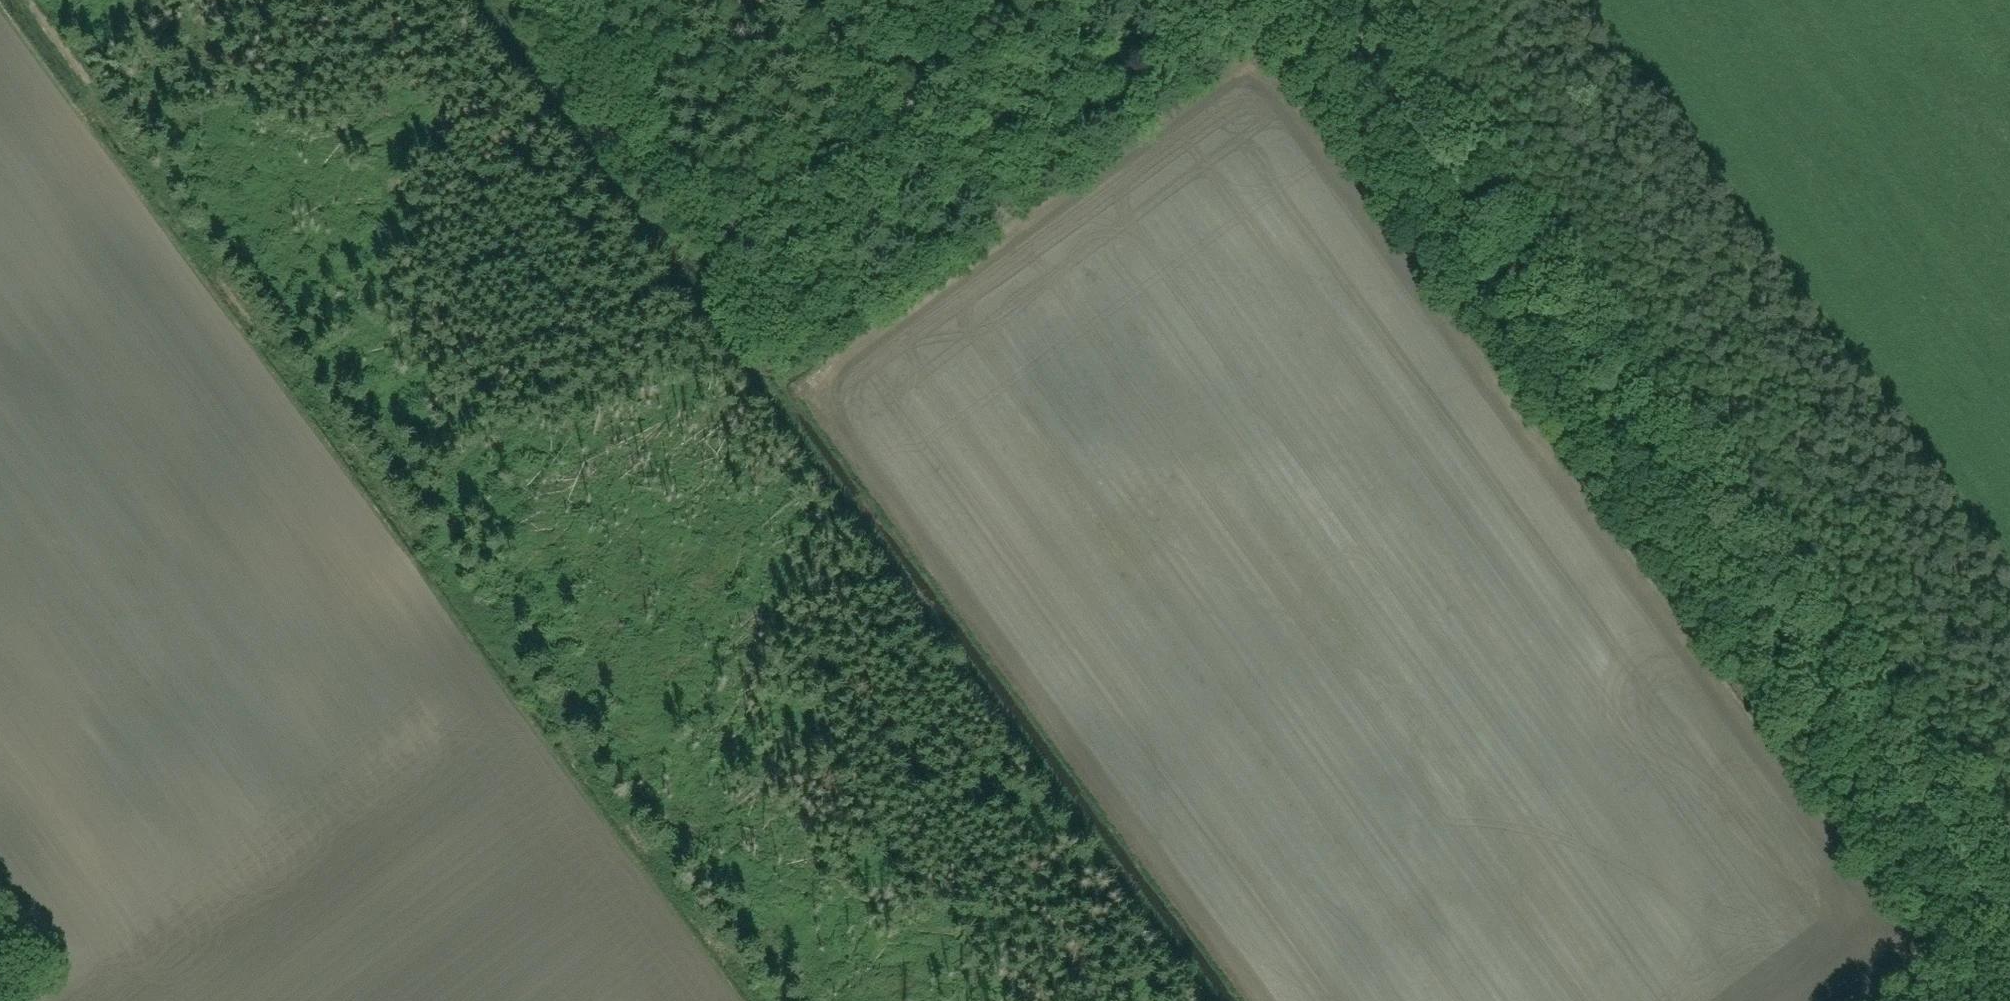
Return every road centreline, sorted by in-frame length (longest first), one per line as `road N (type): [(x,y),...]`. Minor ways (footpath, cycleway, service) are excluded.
road 1 (track): [(1299,0),(1329,19),(1374,72),(2009,927)]

